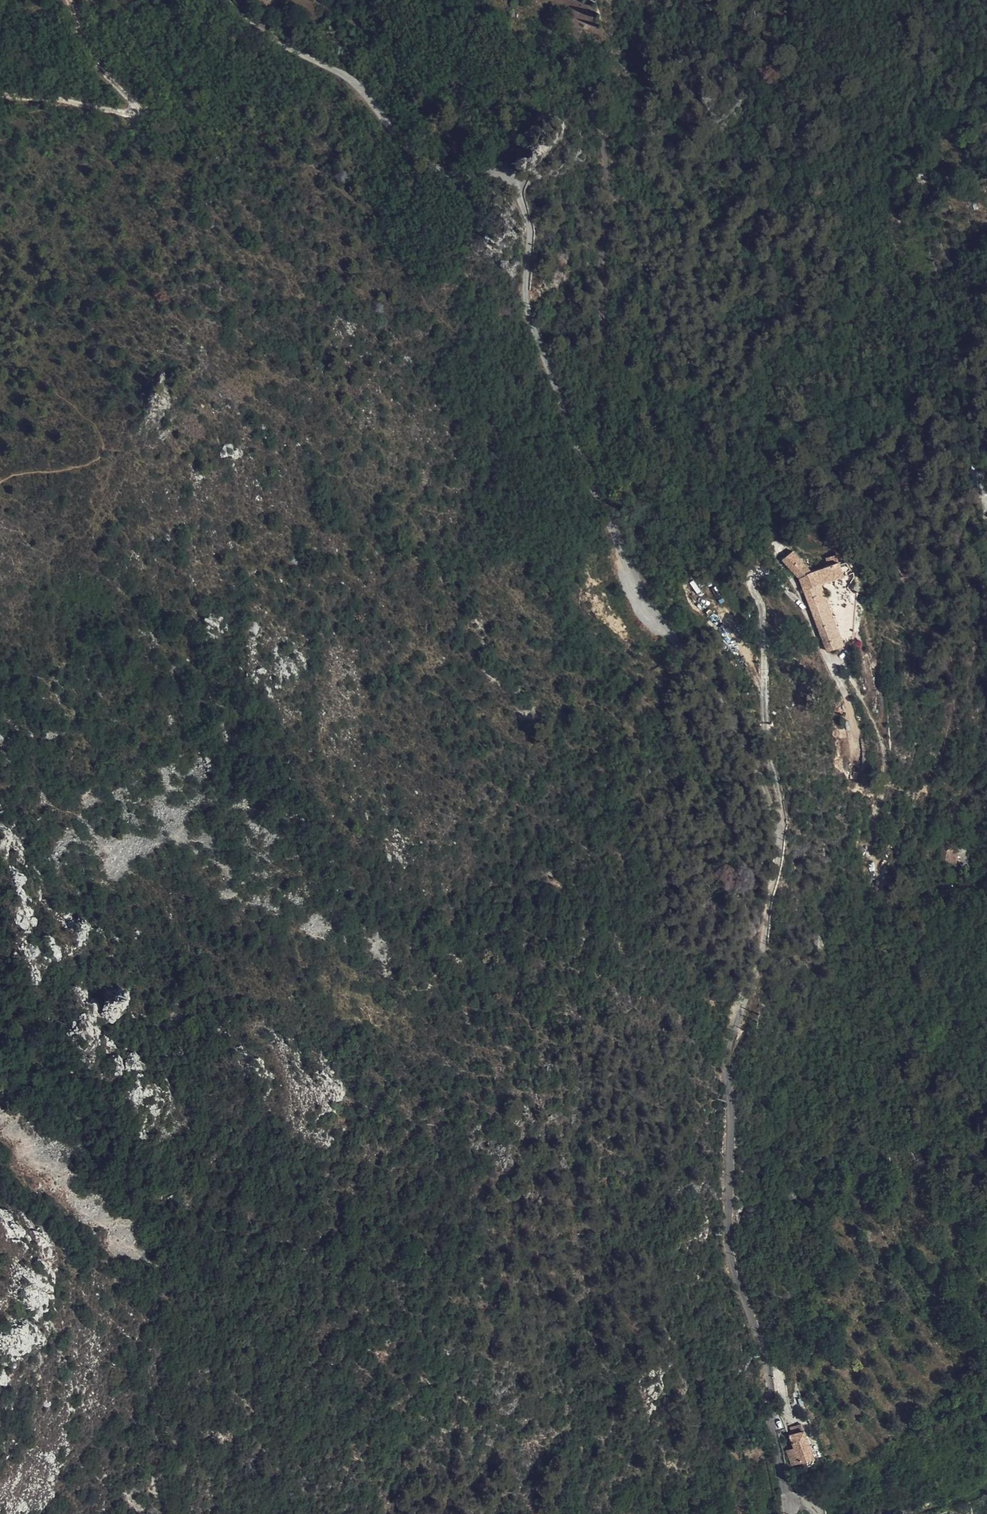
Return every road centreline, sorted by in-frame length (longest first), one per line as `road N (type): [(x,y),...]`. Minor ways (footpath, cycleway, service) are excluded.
road 1 (unclassified): [(791,1506),(764,1348),(728,1234),(732,1051),(763,948),(778,823),(704,669),(649,610),(614,521),(598,503),(530,319),(530,234),(513,182),(429,159),(340,70),(255,27),(226,0)]
road 2 (track): [(69,0),(100,69),(138,114),(0,96)]

